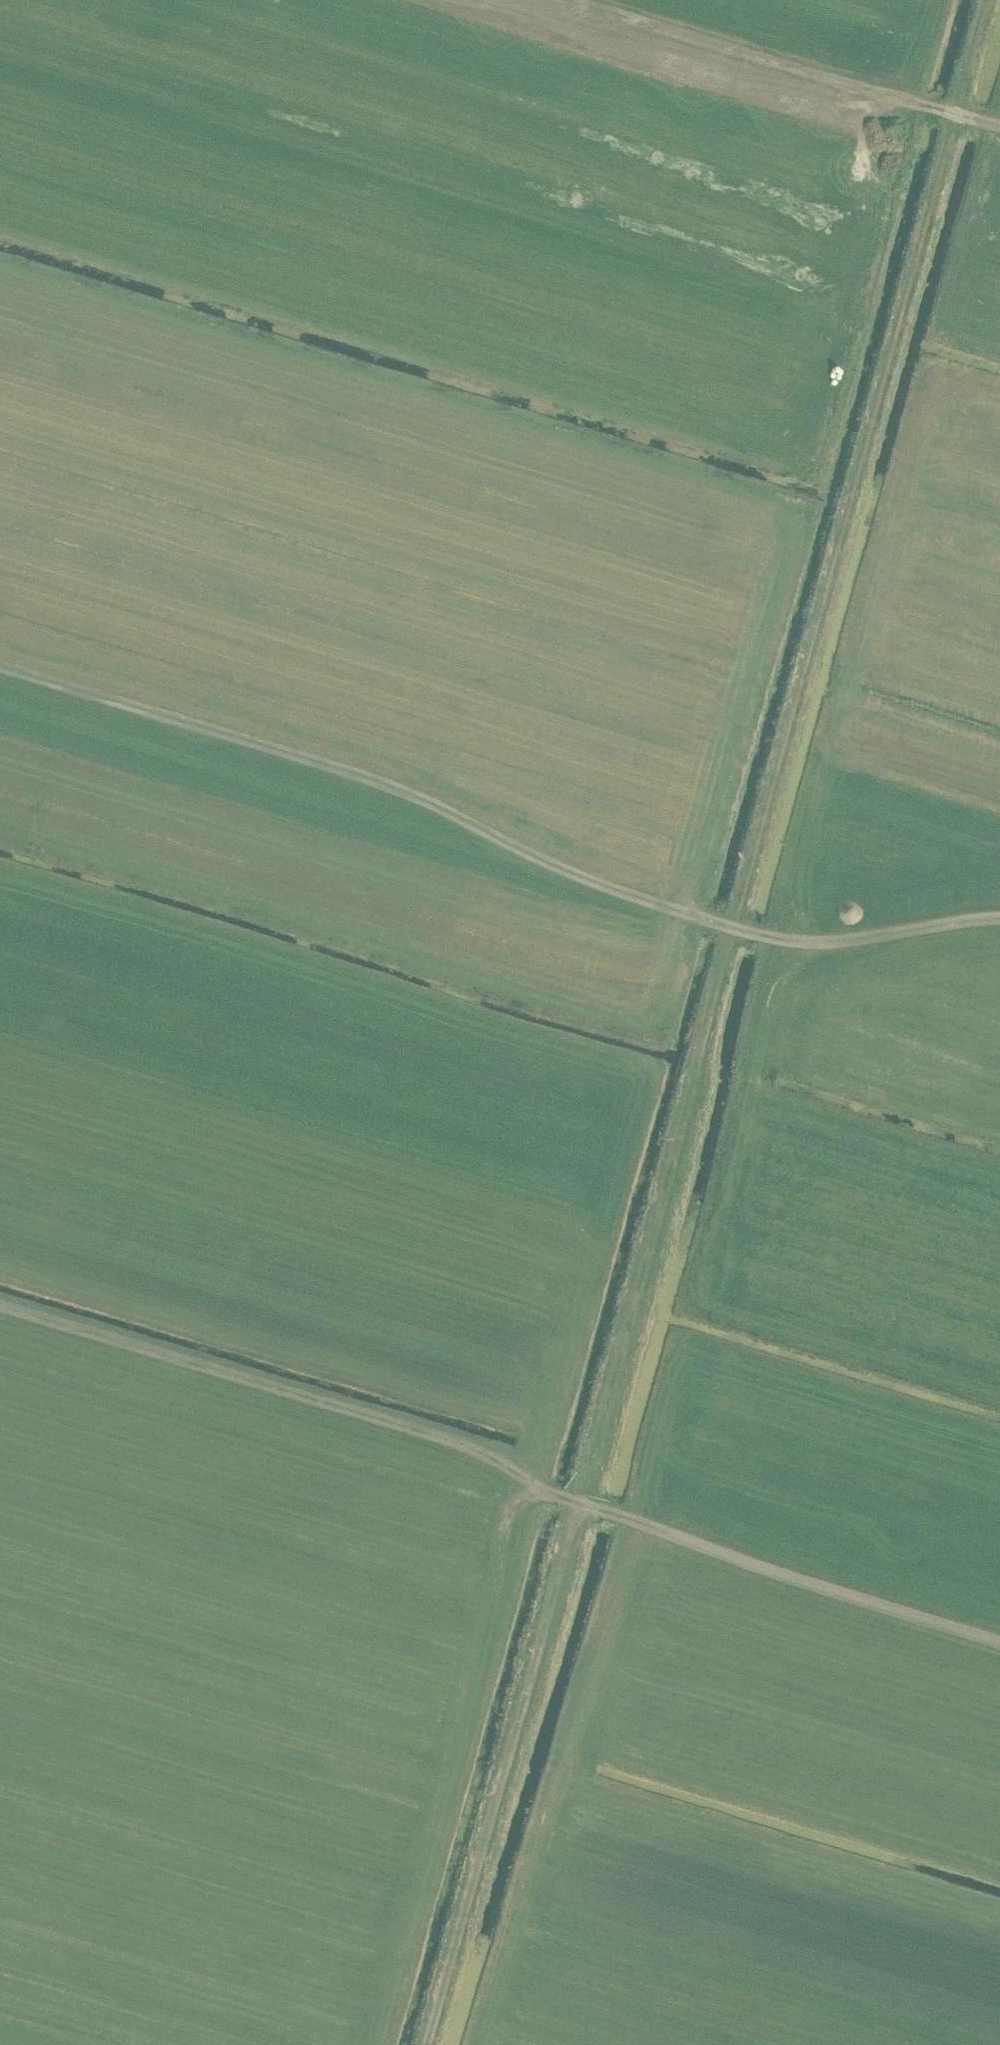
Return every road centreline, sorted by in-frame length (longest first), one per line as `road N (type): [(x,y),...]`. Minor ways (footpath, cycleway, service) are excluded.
road 1 (track): [(430,2044),(986,0)]
road 2 (track): [(999,129),(563,0)]

